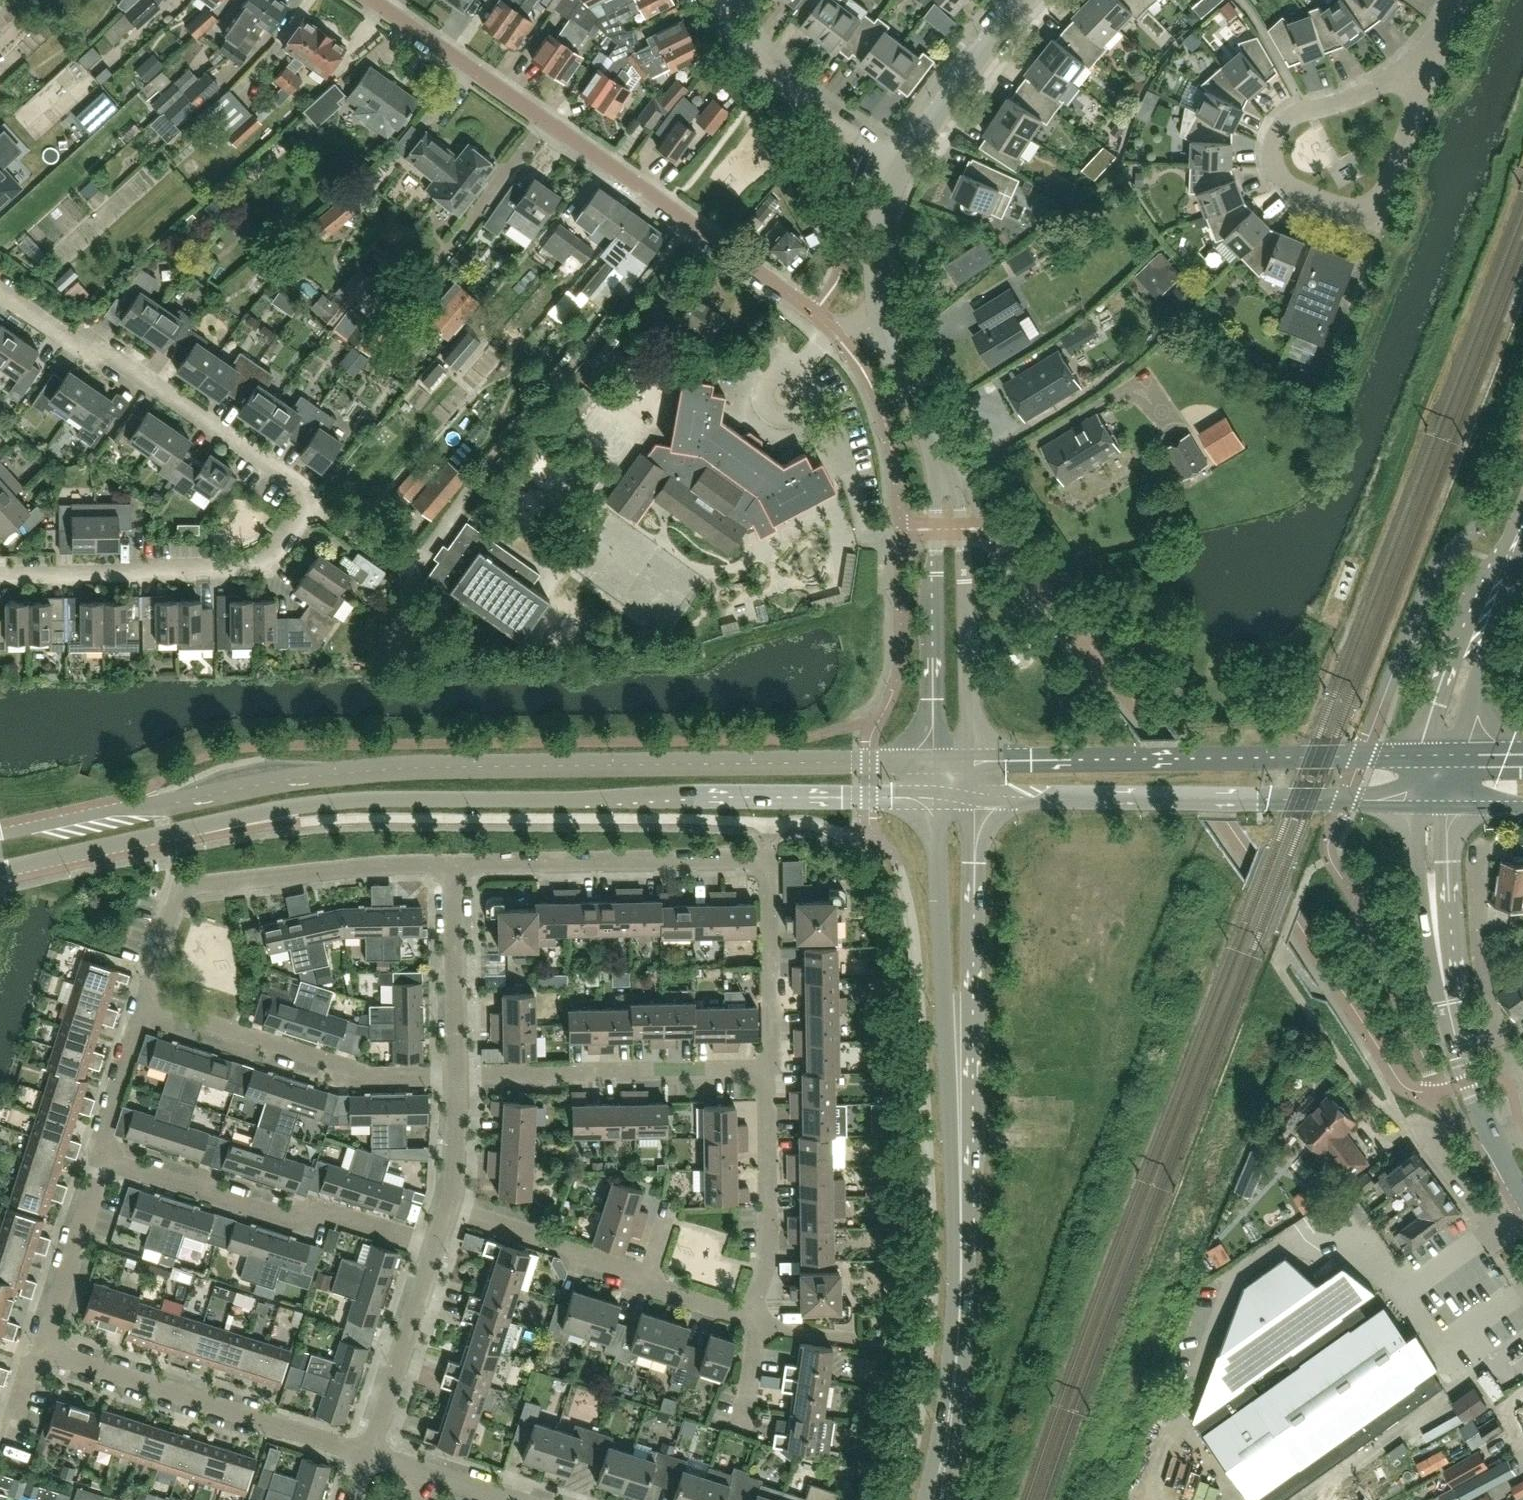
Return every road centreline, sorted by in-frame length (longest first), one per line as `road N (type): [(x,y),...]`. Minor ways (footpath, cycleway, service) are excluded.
road 1 (tertiary): [(0,869),(249,815),(366,799),(933,798)]
road 2 (tertiary): [(933,760),(400,768),(272,782),(0,834)]
road 3 (residential): [(881,321),(831,330),(690,221),(370,0)]
road 4 (tertiary): [(1423,755),(975,760)]
road 5 (tertiary): [(975,797),(1420,800)]
road 6 (tertiary): [(936,1499),(959,1324),(959,1079)]
road 7 (residential): [(451,865),(197,883),(179,894),(145,1002)]
road 8 (residential): [(312,499),(0,288)]
road 9 (residential): [(435,1242),(328,1211),(308,1223),(103,1157)]
road 10 (residential): [(312,499),(272,559),(253,569),(0,575)]
road 11 (residential): [(366,1455),(44,1348)]
road 12 (residential): [(458,1076),(382,1077),(145,1002)]
road 13 (residential): [(769,860),(451,865)]
road 14 (residential): [(458,1076),(771,1069)]
road 15 (tertiary): [(975,760),(960,505),(936,453)]
road 16 (tertiary): [(936,453),(933,760)]
road 17 (residential): [(1342,207),(1285,182),(1274,162),(1281,128),(1437,56)]
road 18 (tertiary): [(959,1079),(973,1041),(975,797)]
road 19 (tertiary): [(933,798),(946,1041),(959,1079)]
road 20 (tertiary): [(1420,800),(1427,962),(1459,1049)]
road 21 (residential): [(754,1320),(769,1250),(771,1069)]
road 22 (residential): [(903,166),(796,97),(764,68),(723,0)]
road 23 (tertiary): [(1459,1049),(1444,800)]
road 24 (residential): [(1481,846),(1478,933),(1491,1007),(1504,1034),(1459,1049)]
road 25 (unclassified): [(1512,551),(1467,620),(1423,755)]
road 26 (residential): [(366,1455),(435,1242)]
road 27 (unclassified): [(1449,755),(1512,551)]
road 28 (residential): [(650,1272),(449,1203)]
road 29 (residential): [(458,1076),(451,865)]
road 30 (residential): [(771,1069),(769,860)]
road 31 (tertiary): [(903,166),(1025,0)]
road 32 (residential): [(404,657),(405,570),(312,499)]
road 33 (residential): [(44,1348),(103,1157)]
road 34 (residential): [(1437,56),(1384,195),(1362,209),(1342,207)]
road 35 (residential): [(103,1157),(102,1137),(145,1002)]
road 36 (residential): [(1522,1214),(1496,1233),(1435,1148),(1451,1131)]
road 37 (tertiary): [(881,321),(878,232),(903,166)]
road 38 (tertiary): [(936,453),(881,321)]
road 39 (residential): [(449,1203),(458,1076)]

